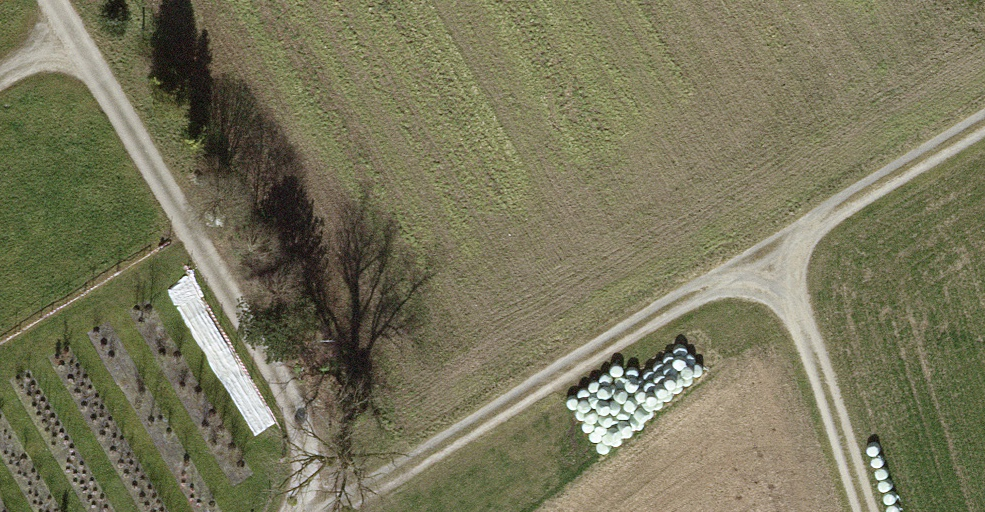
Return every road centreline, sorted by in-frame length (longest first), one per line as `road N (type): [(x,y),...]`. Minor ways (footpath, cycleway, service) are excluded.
road 1 (track): [(984,118),(320,511)]
road 2 (track): [(58,0),(356,491)]
road 3 (track): [(774,243),(863,511)]

